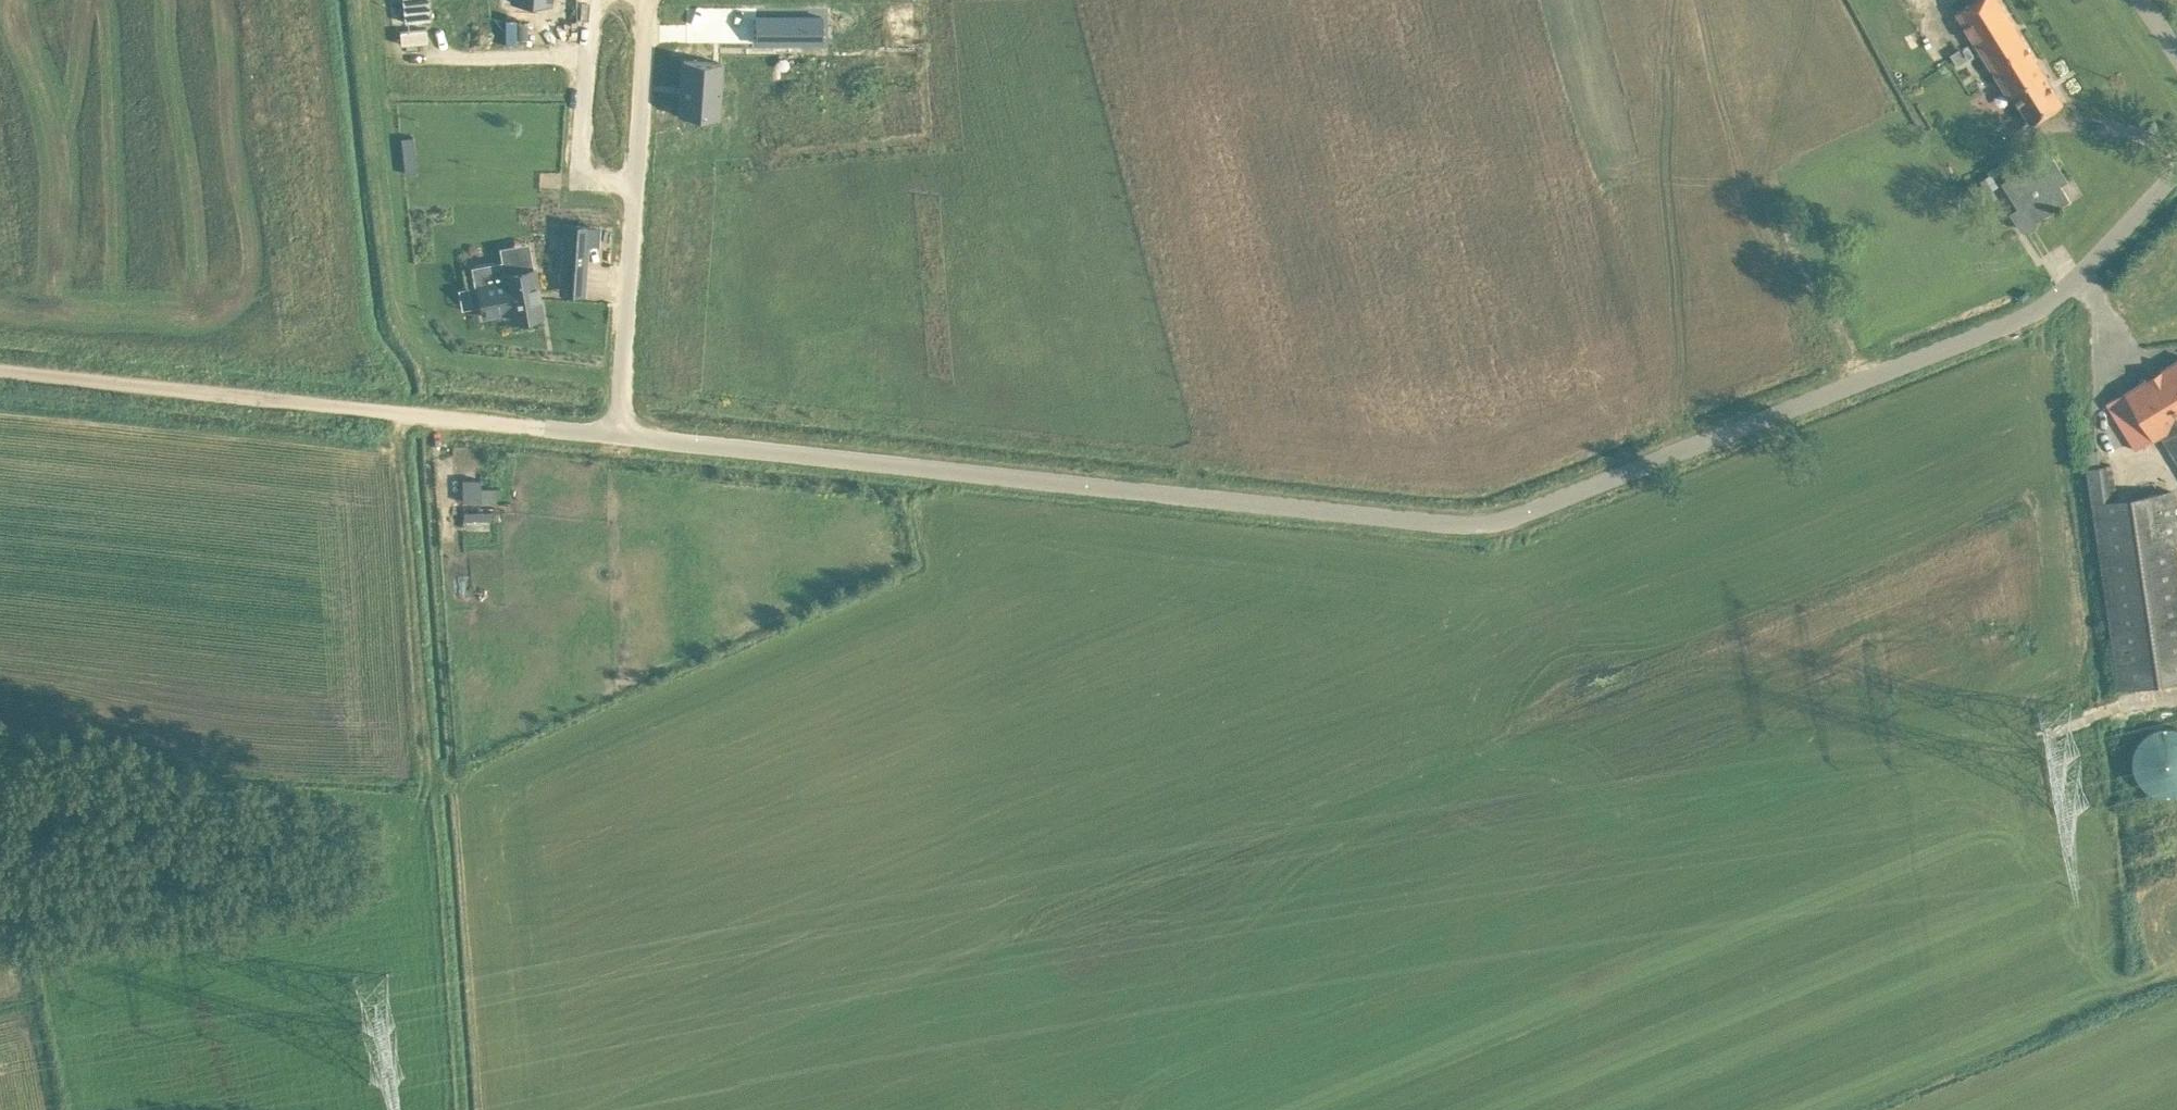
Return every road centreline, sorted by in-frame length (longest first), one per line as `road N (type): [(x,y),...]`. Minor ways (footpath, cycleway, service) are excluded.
road 1 (track): [(2176,179),(2043,307),(1494,524),(399,412)]
road 2 (track): [(622,437),(651,0)]
road 3 (track): [(399,412),(0,371)]
road 4 (track): [(595,0),(587,173),(639,184)]

